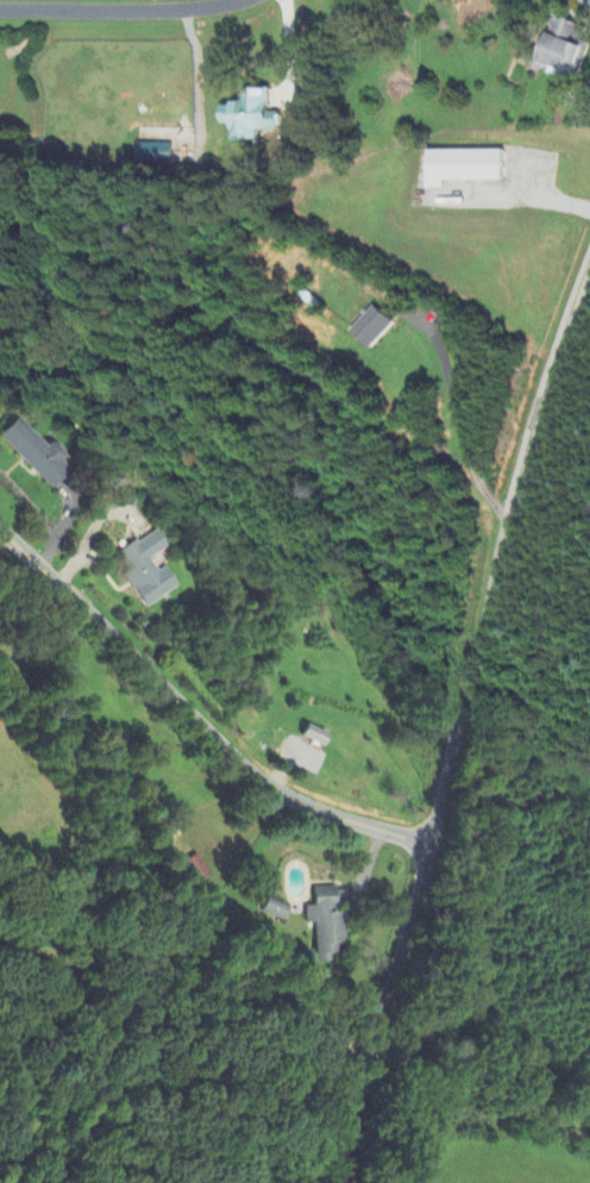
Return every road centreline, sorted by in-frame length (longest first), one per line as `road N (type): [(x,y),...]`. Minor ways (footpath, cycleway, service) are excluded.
road 1 (tertiary): [(351,1182),(356,1128),(459,751),(481,605),(517,447),(589,262)]
road 2 (residential): [(433,846),(303,802),(236,760),(0,523)]
road 3 (residential): [(239,0),(184,14),(0,10)]

